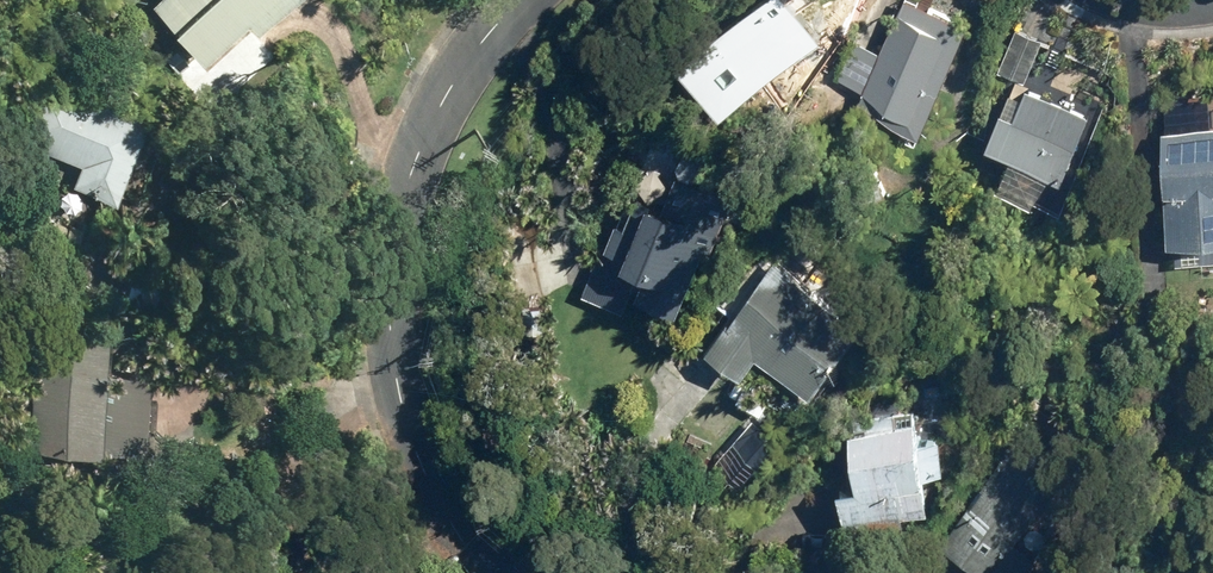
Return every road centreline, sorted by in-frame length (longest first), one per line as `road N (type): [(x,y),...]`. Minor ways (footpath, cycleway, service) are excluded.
road 1 (residential): [(516,572),(451,491),(399,399),(391,290),(412,163),(448,78),(517,0)]

